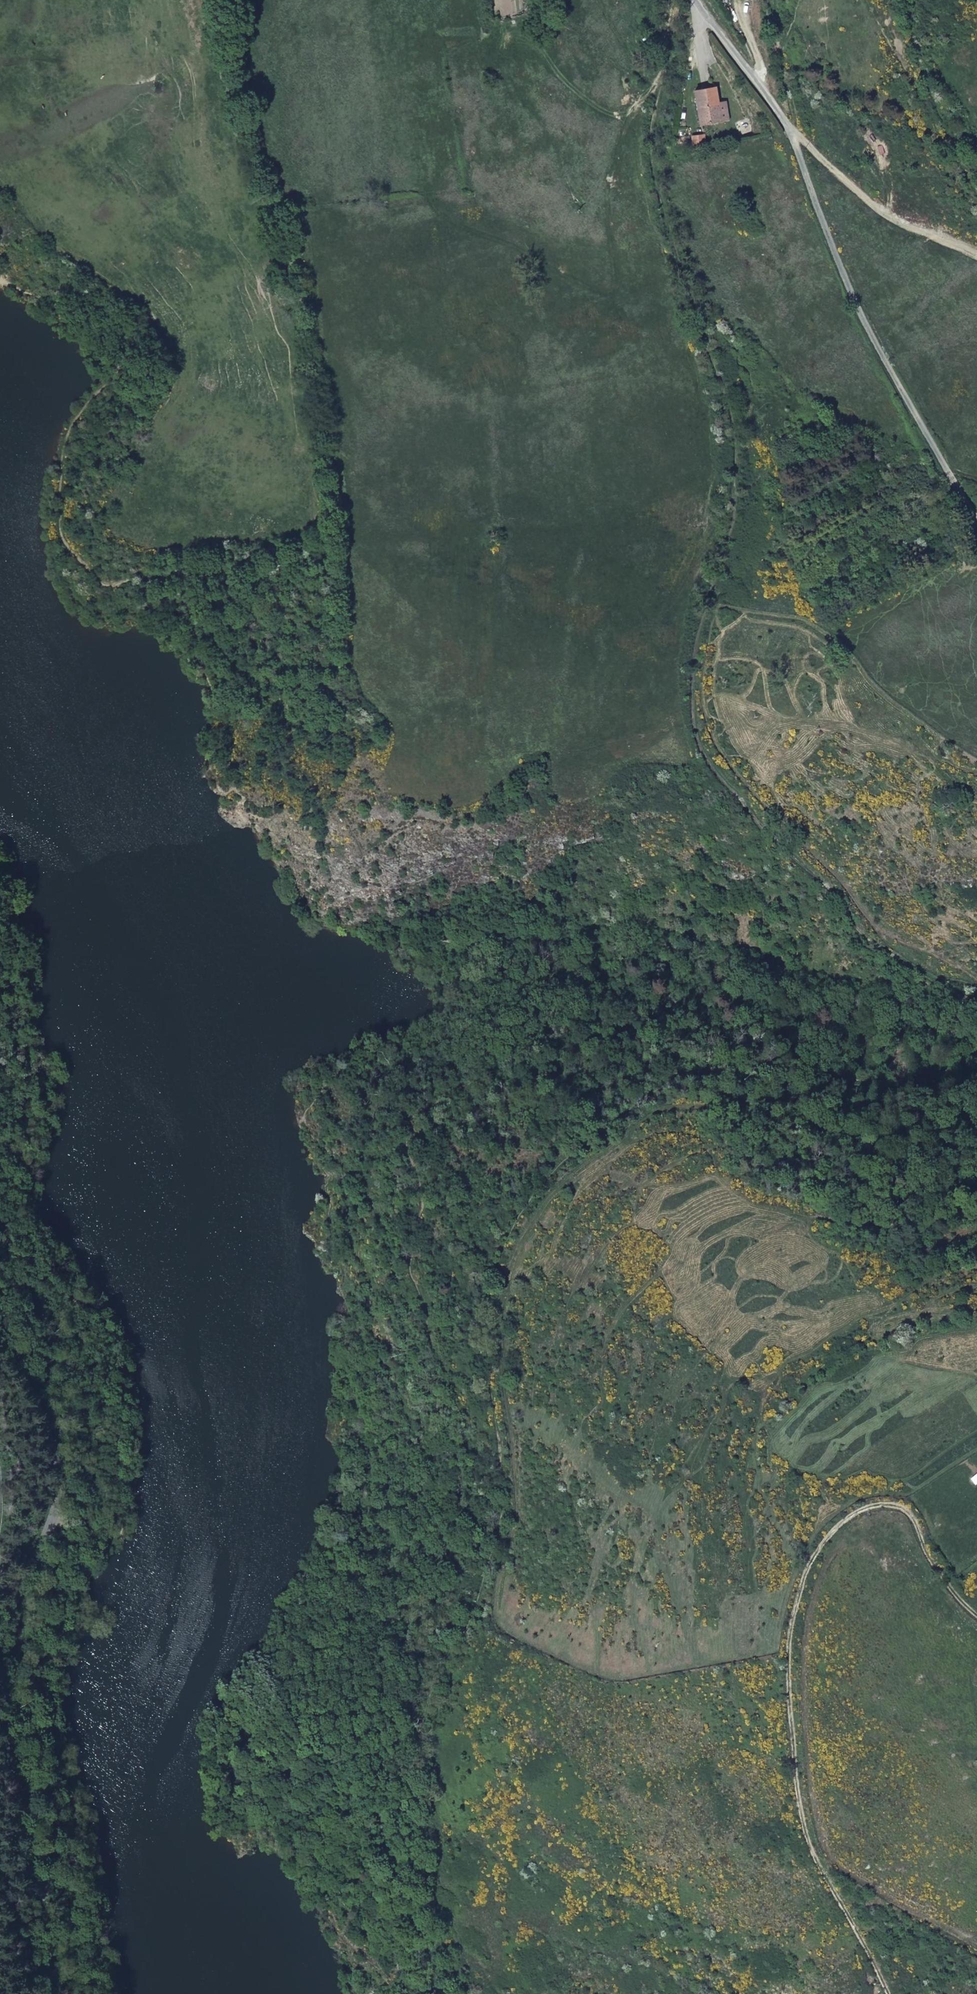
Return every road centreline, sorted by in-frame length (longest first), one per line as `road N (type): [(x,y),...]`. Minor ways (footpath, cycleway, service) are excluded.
road 1 (track): [(884,1993),(816,1862),(798,1802),(787,1649),(792,1613),(827,1535),(878,1507),(912,1519),(928,1559),(976,1615)]
road 2 (unclassified): [(0,1354),(44,1441),(57,1494),(19,1597),(9,1676),(48,1993)]
road 3 (unclassified): [(697,0),(790,131),(865,322),(976,519)]
road 4 (track): [(793,136),(895,219),(976,252)]

